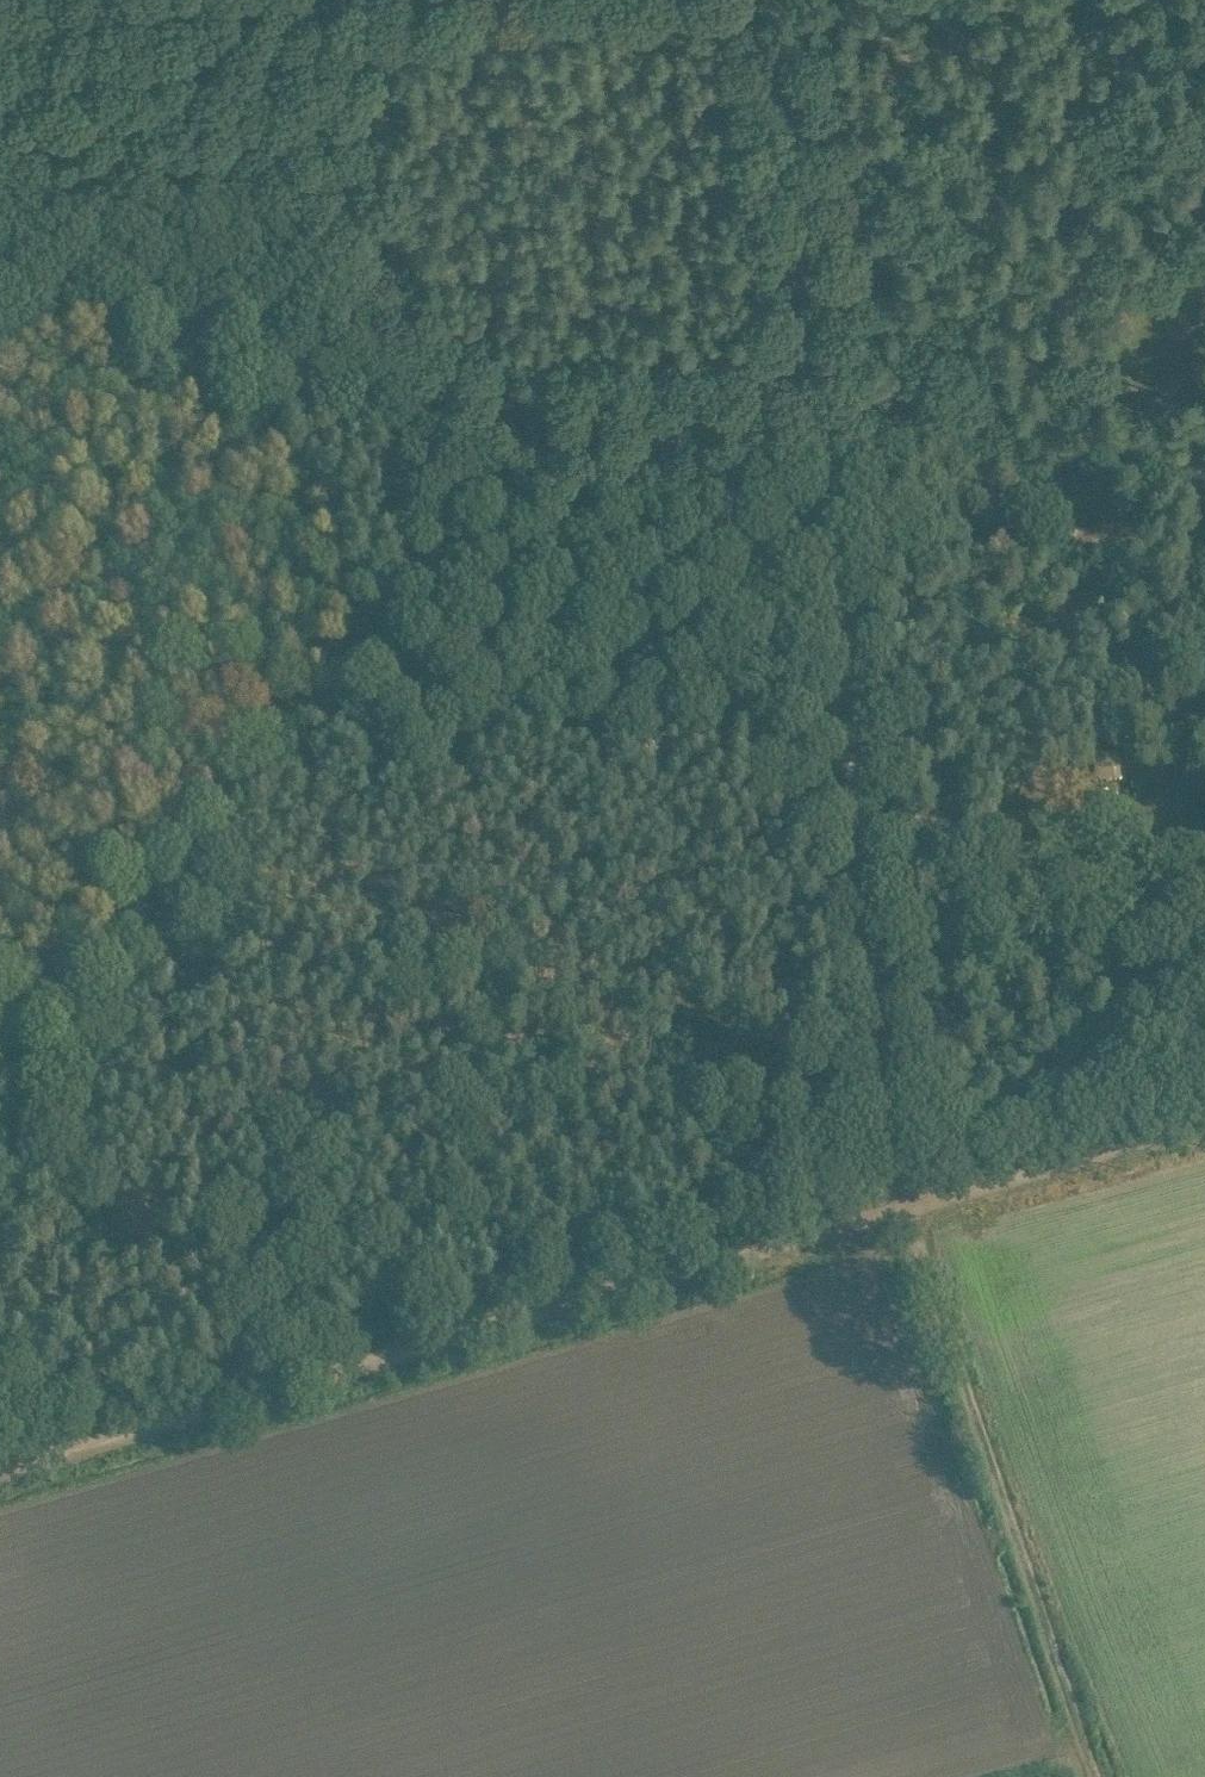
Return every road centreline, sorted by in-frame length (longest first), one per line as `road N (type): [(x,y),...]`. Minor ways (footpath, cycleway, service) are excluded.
road 1 (track): [(901,1213),(786,0)]
road 2 (track): [(901,1213),(0,1472)]
road 3 (track): [(1106,1776),(974,1397),(901,1213)]
road 4 (track): [(1204,1126),(901,1213)]

